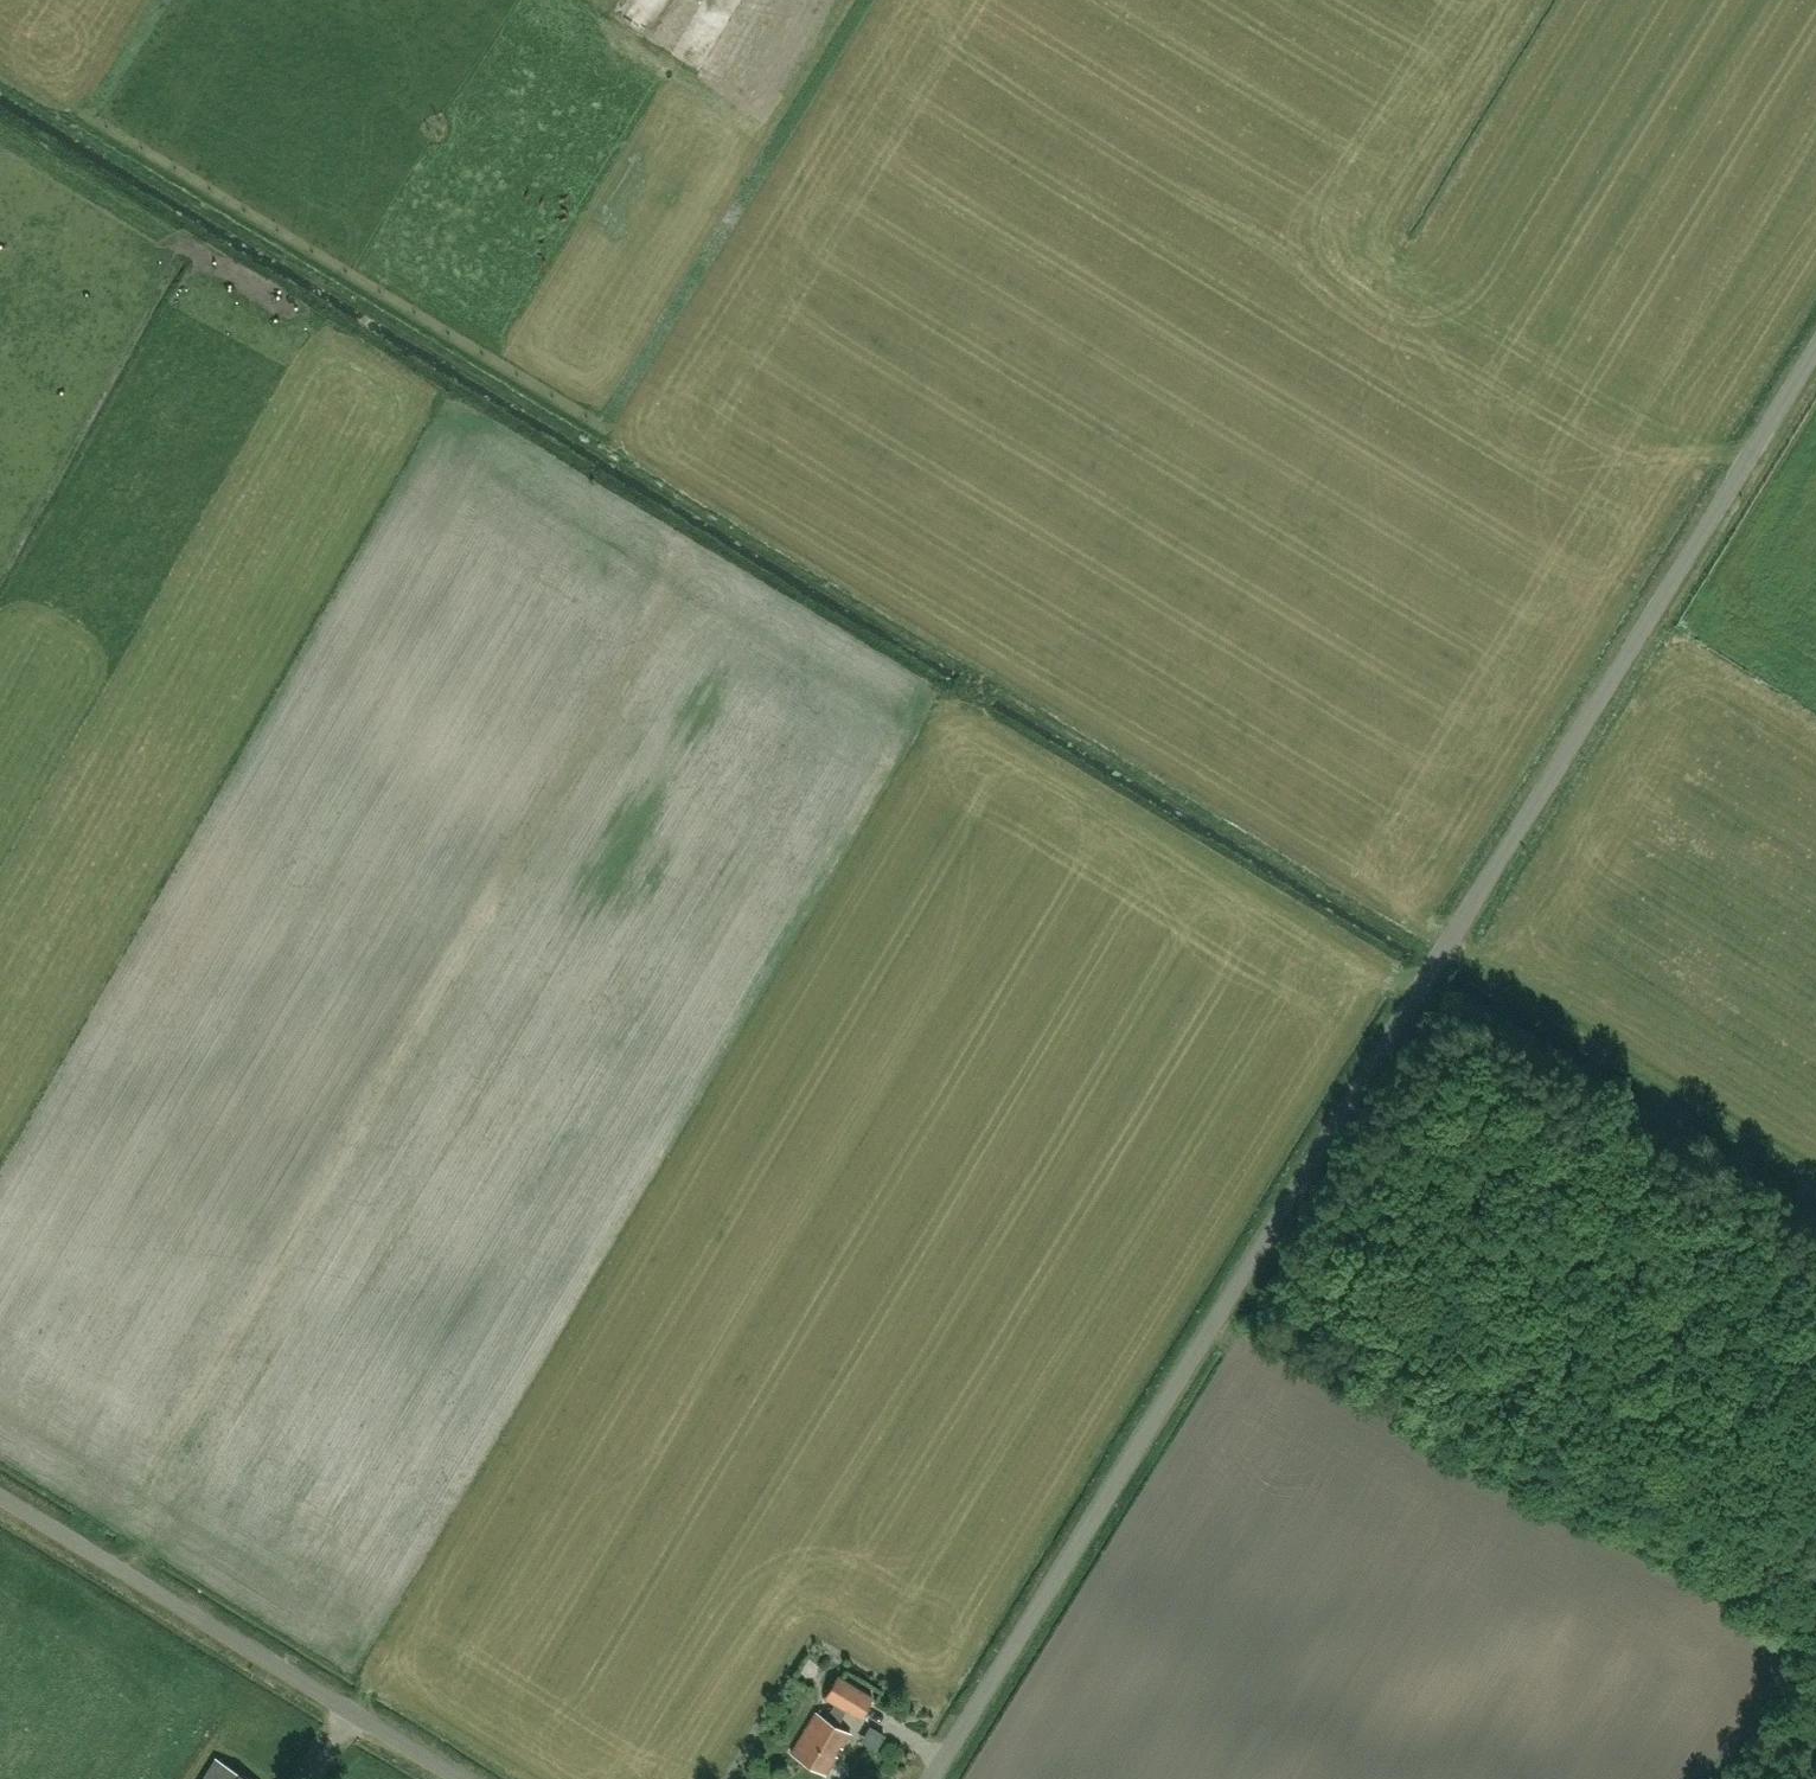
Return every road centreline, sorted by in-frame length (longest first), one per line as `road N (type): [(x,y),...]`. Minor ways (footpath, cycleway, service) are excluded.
road 1 (unclassified): [(931,1778),(1815,348)]
road 2 (unclassified): [(458,1778),(0,1495)]

